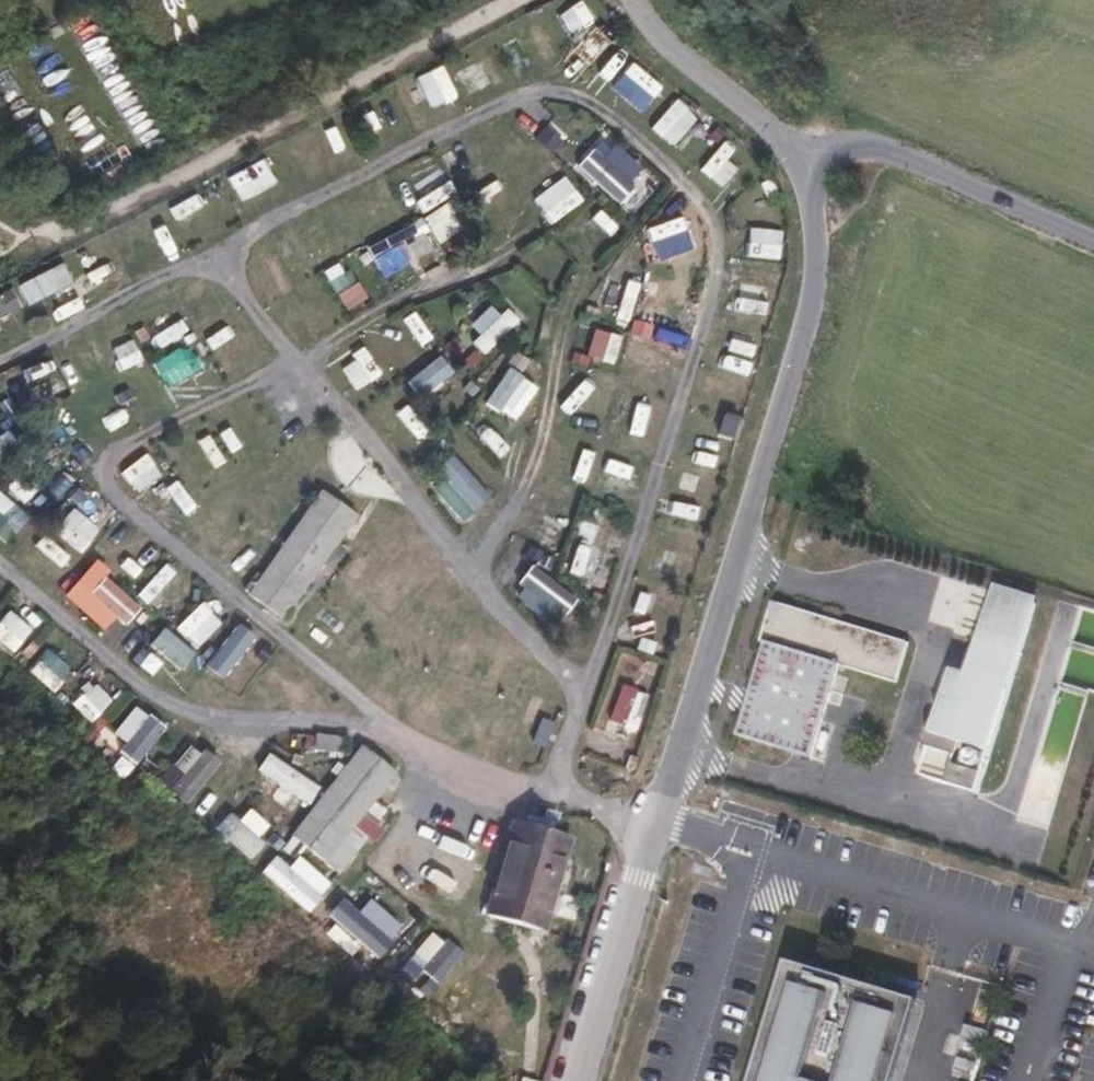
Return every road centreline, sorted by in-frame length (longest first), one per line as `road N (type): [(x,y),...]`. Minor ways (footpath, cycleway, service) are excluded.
road 1 (track): [(588,681),(718,268),(701,204),(623,119),(575,94),(503,100),(0,357)]
road 2 (track): [(542,786),(588,681),(505,611),(297,359),(101,456),(116,499),(362,703)]
road 3 (unclassified): [(580,1080),(814,298),(816,220),(802,163)]
road 4 (track): [(38,233),(78,229),(516,0)]
road 5 (track): [(0,571),(167,705),(250,722),(362,703)]
road 6 (track): [(206,251),(297,359),(529,230)]
road 7 (track): [(362,703),(542,786),(662,818)]
road 8 (unclassified): [(802,163),(866,143),(1093,240)]
road 9 (track): [(474,574),(527,493),(561,329)]
road 10 (unclassified): [(802,163),(665,42),(639,0)]

